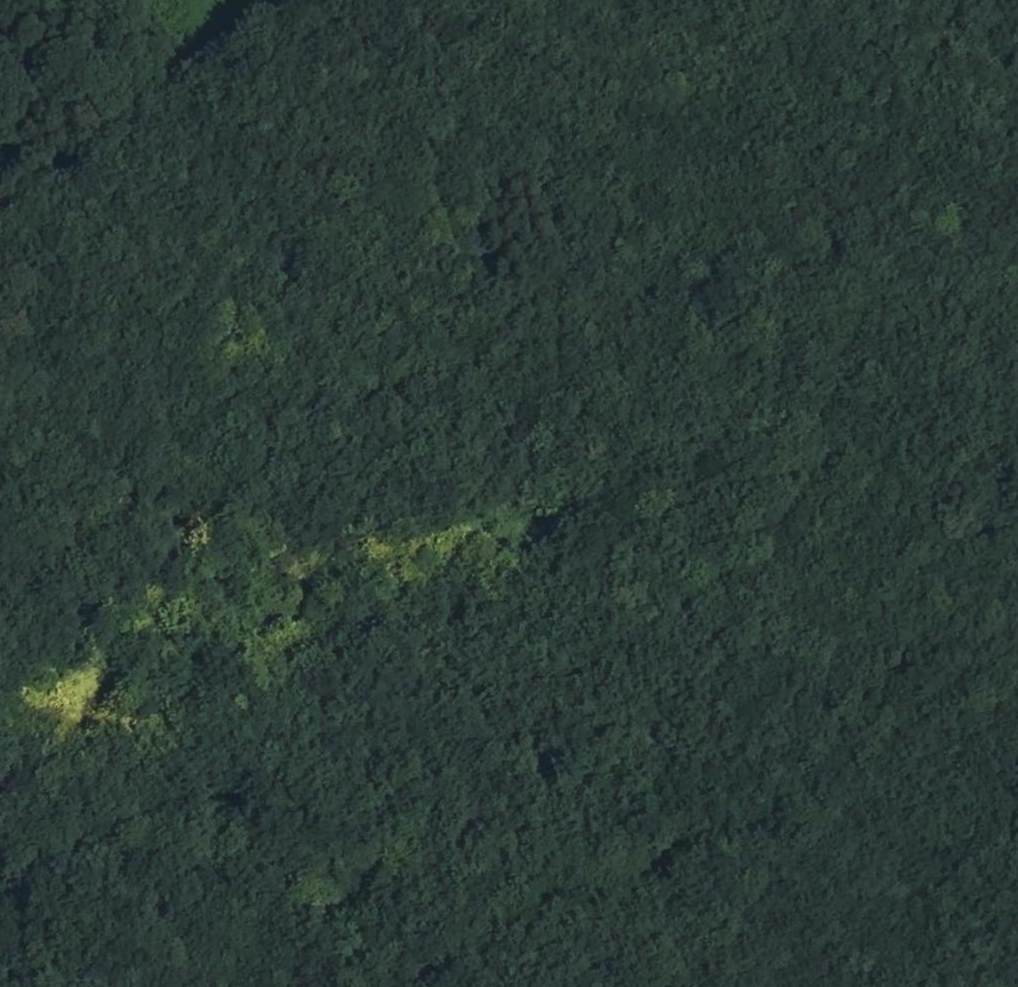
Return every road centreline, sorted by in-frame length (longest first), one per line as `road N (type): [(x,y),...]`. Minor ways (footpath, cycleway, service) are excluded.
road 1 (track): [(942,0),(888,211),(762,308),(445,379),(267,442),(0,617)]
road 2 (track): [(258,0),(0,211)]

